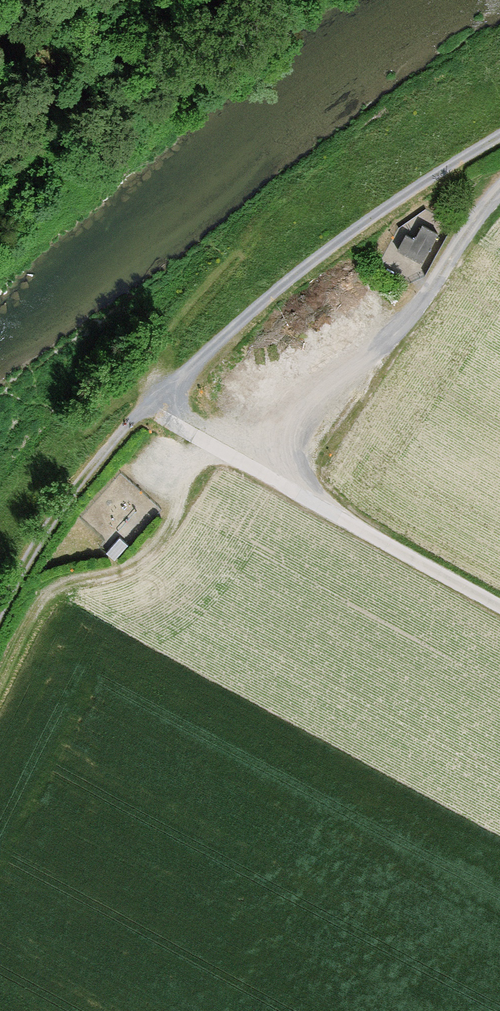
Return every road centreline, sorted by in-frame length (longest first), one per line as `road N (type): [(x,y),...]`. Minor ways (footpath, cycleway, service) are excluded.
road 1 (track): [(142,409),(294,271),(499,135)]
road 2 (unclassified): [(142,409),(499,609)]
road 3 (track): [(208,445),(142,562),(58,583),(0,698)]
road 4 (track): [(261,0),(95,89),(0,153)]
road 5 (track): [(142,409),(77,484),(0,611)]

